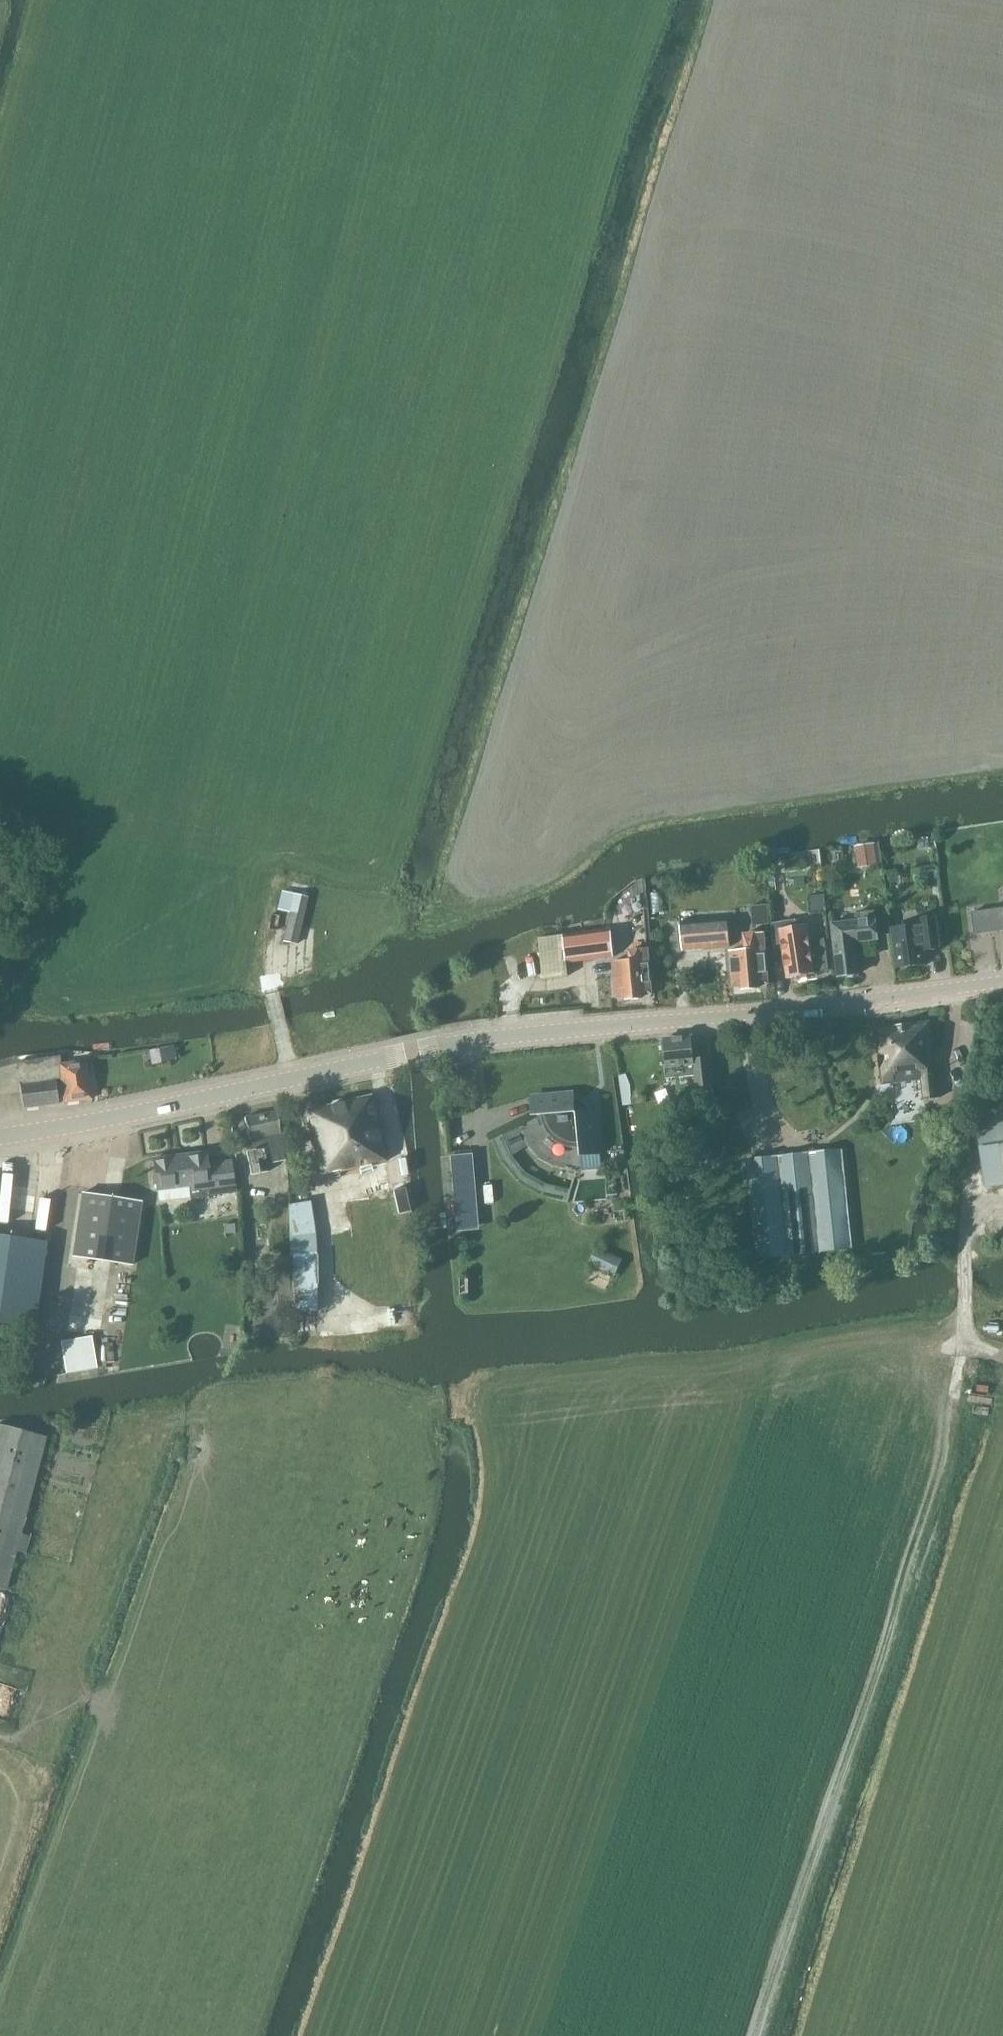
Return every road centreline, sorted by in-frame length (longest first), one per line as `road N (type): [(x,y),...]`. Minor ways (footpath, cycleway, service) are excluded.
road 1 (tertiary): [(0,1138),(481,1038),(1002,982)]

